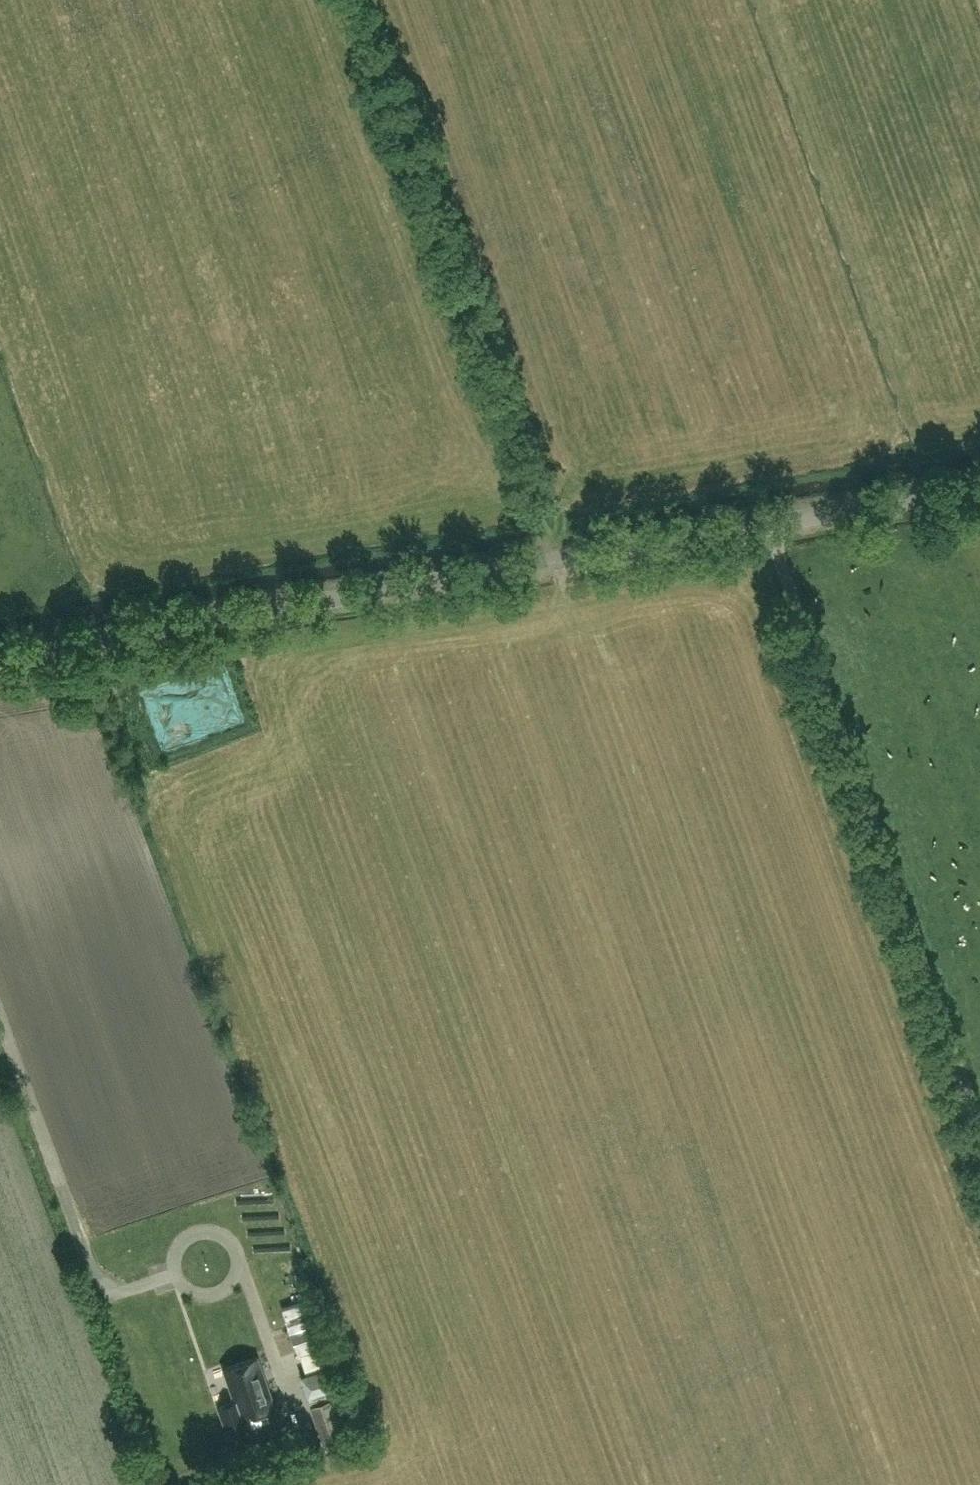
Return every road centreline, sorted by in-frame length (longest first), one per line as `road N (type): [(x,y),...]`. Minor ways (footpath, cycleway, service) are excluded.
road 1 (residential): [(0,657),(979,487)]
road 2 (track): [(979,1128),(768,523)]

